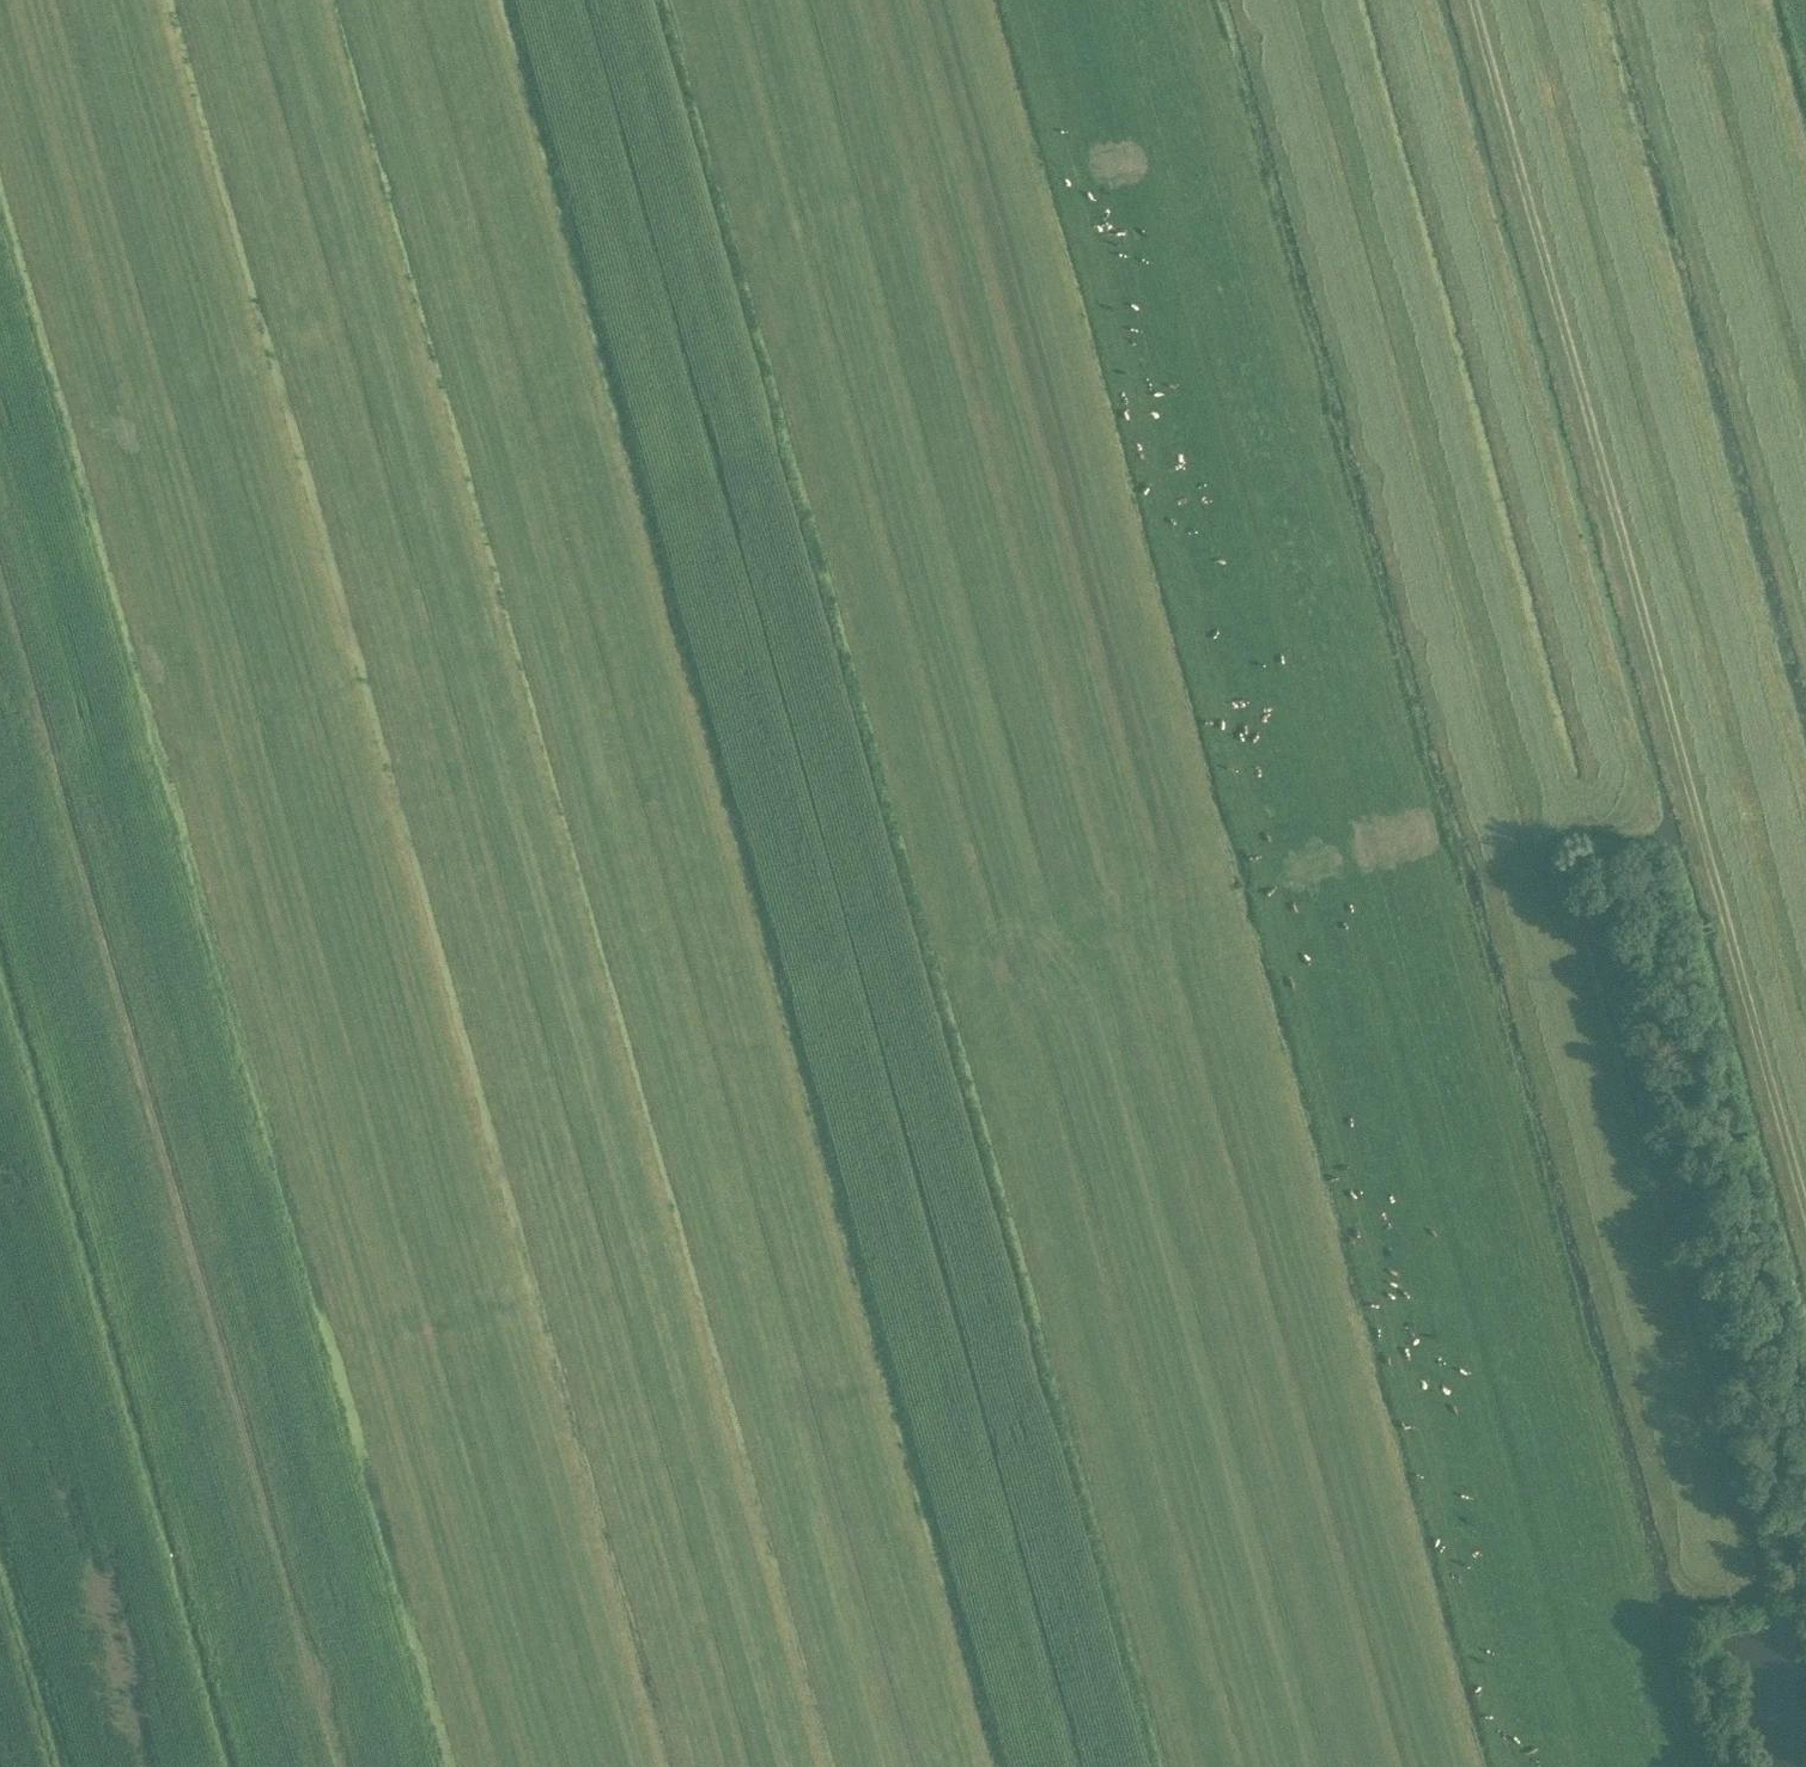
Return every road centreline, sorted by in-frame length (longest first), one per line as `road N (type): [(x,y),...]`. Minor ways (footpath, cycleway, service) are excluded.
road 1 (track): [(1475,0),(1805,1187)]

